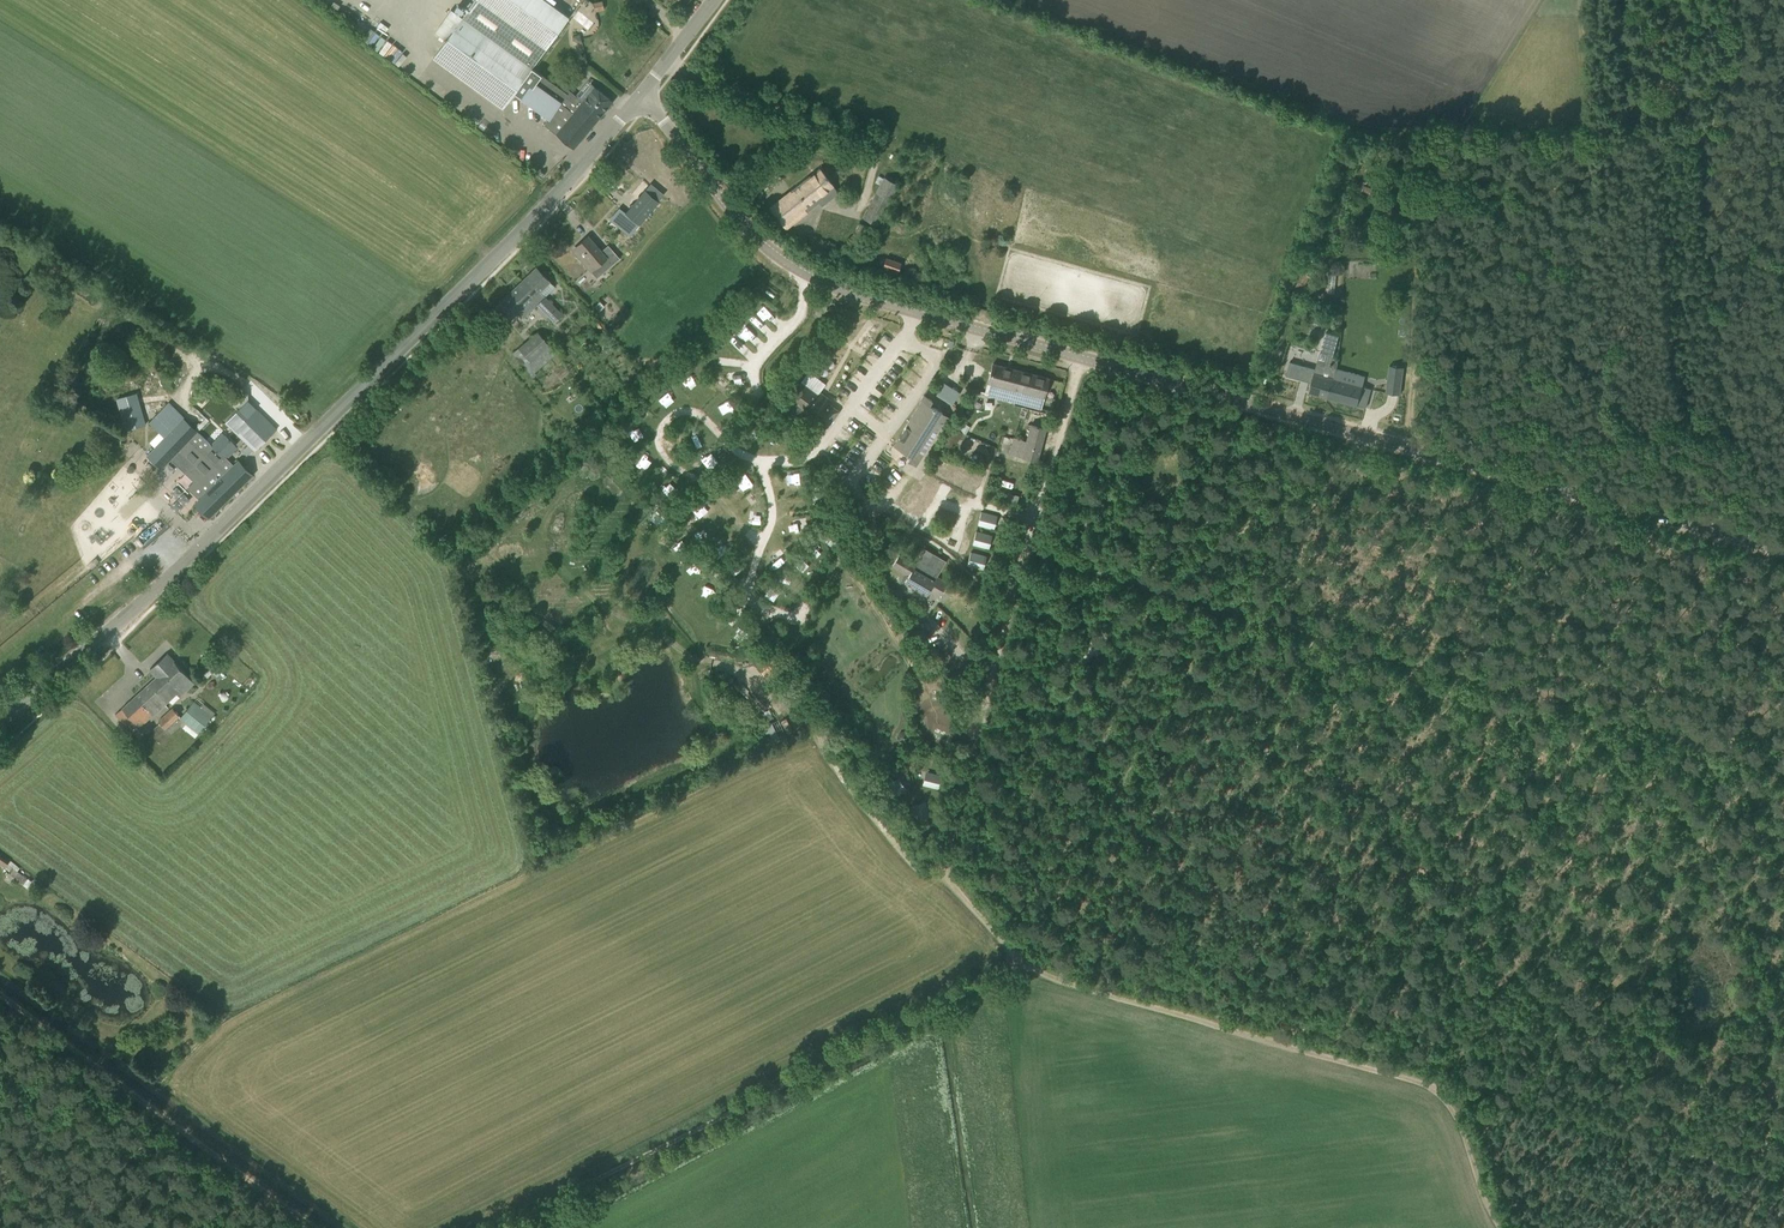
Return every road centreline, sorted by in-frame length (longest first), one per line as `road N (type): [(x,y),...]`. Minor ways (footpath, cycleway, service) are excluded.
road 1 (tertiary): [(1783,550),(832,288),(770,250),(639,98)]
road 2 (secondary): [(0,717),(174,573),(461,291),(639,98)]
road 3 (track): [(1783,779),(1023,562)]
road 4 (track): [(501,1227),(1006,978),(1021,960)]
road 5 (track): [(1021,960),(1451,1091)]
road 6 (track): [(313,1227),(0,992)]
road 7 (track): [(1451,1091),(1779,1188)]
road 8 (track): [(1021,960),(945,873),(994,666)]
road 9 (track): [(1023,562),(1080,358)]
road 10 (track): [(1626,507),(1783,484)]
road 11 (track): [(1451,1091),(1484,1201),(1505,1227)]
road 12 (secondary): [(639,98),(715,0)]

